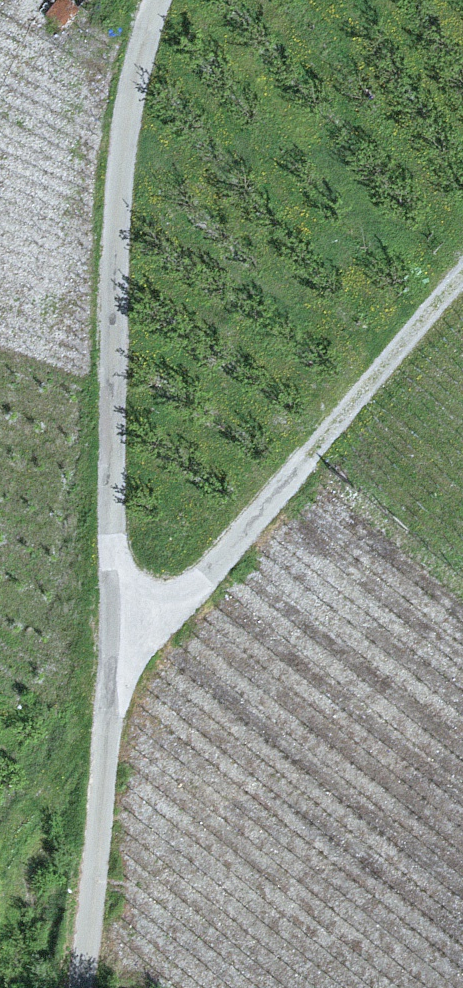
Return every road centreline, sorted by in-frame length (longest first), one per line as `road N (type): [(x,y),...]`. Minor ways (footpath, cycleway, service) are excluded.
road 1 (unclassified): [(166,0),(132,124),(101,786),(82,987)]
road 2 (track): [(110,623),(154,618),(194,588),(462,276)]

